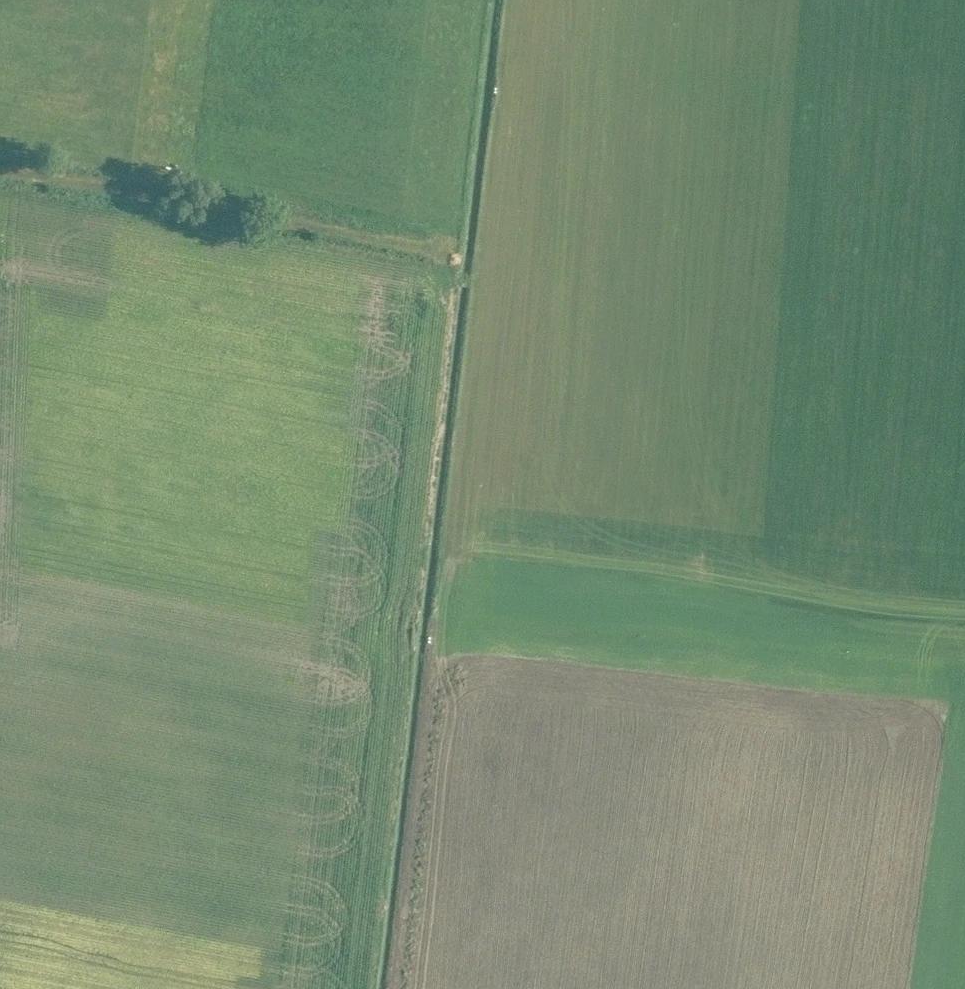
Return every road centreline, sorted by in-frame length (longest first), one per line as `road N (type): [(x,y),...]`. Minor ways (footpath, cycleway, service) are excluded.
road 1 (track): [(0,175),(428,256)]

